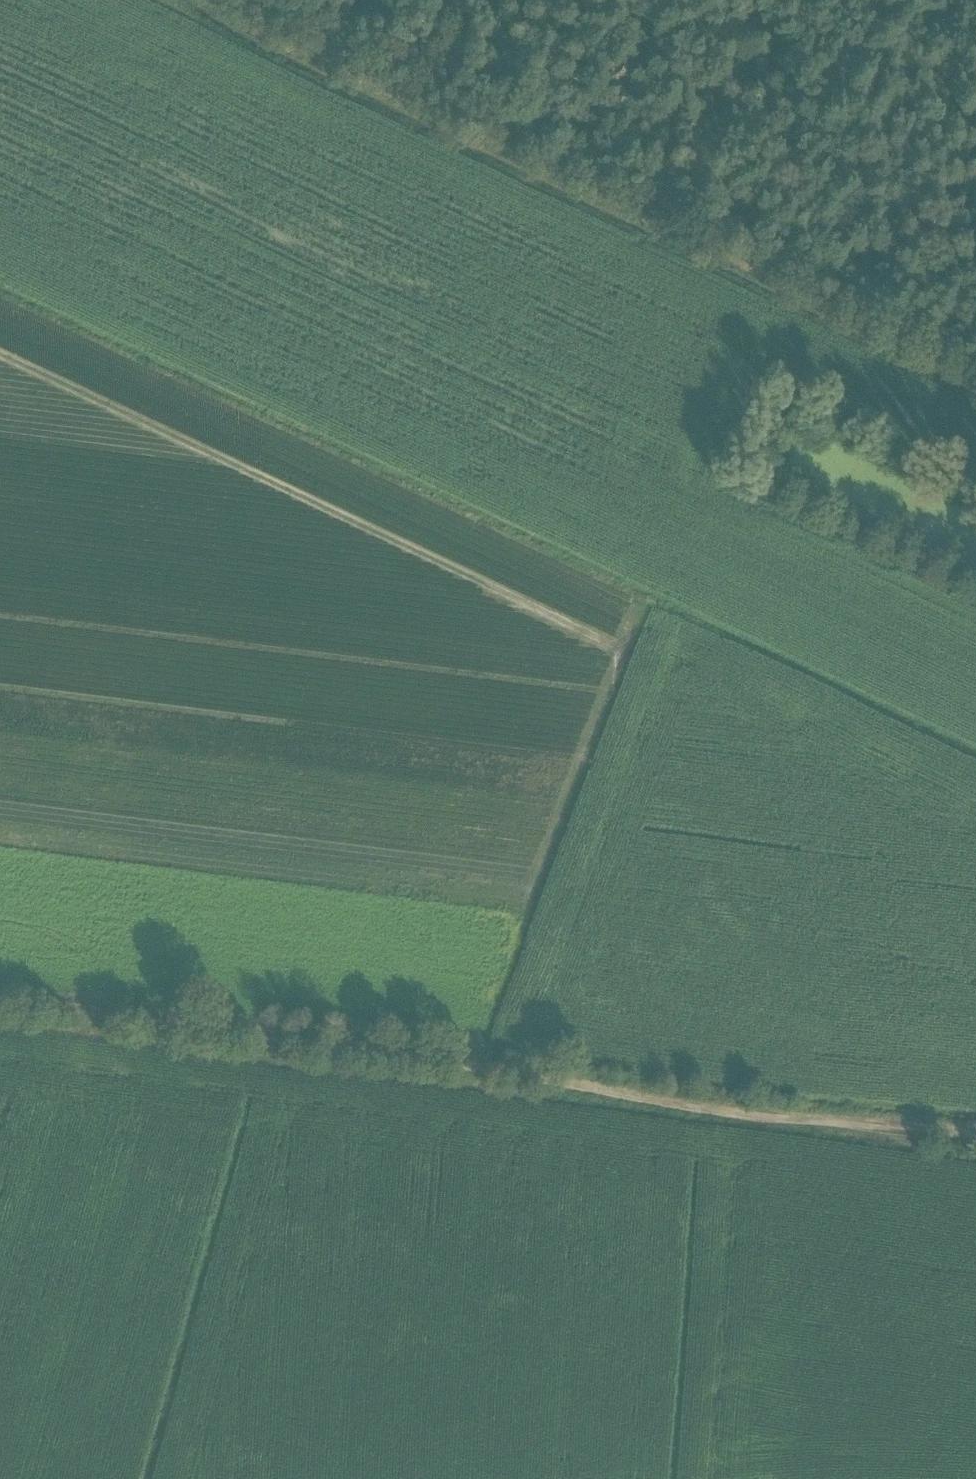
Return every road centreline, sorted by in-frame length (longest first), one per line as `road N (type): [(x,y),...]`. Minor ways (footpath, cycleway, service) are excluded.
road 1 (track): [(0,1011),(975,1149)]

